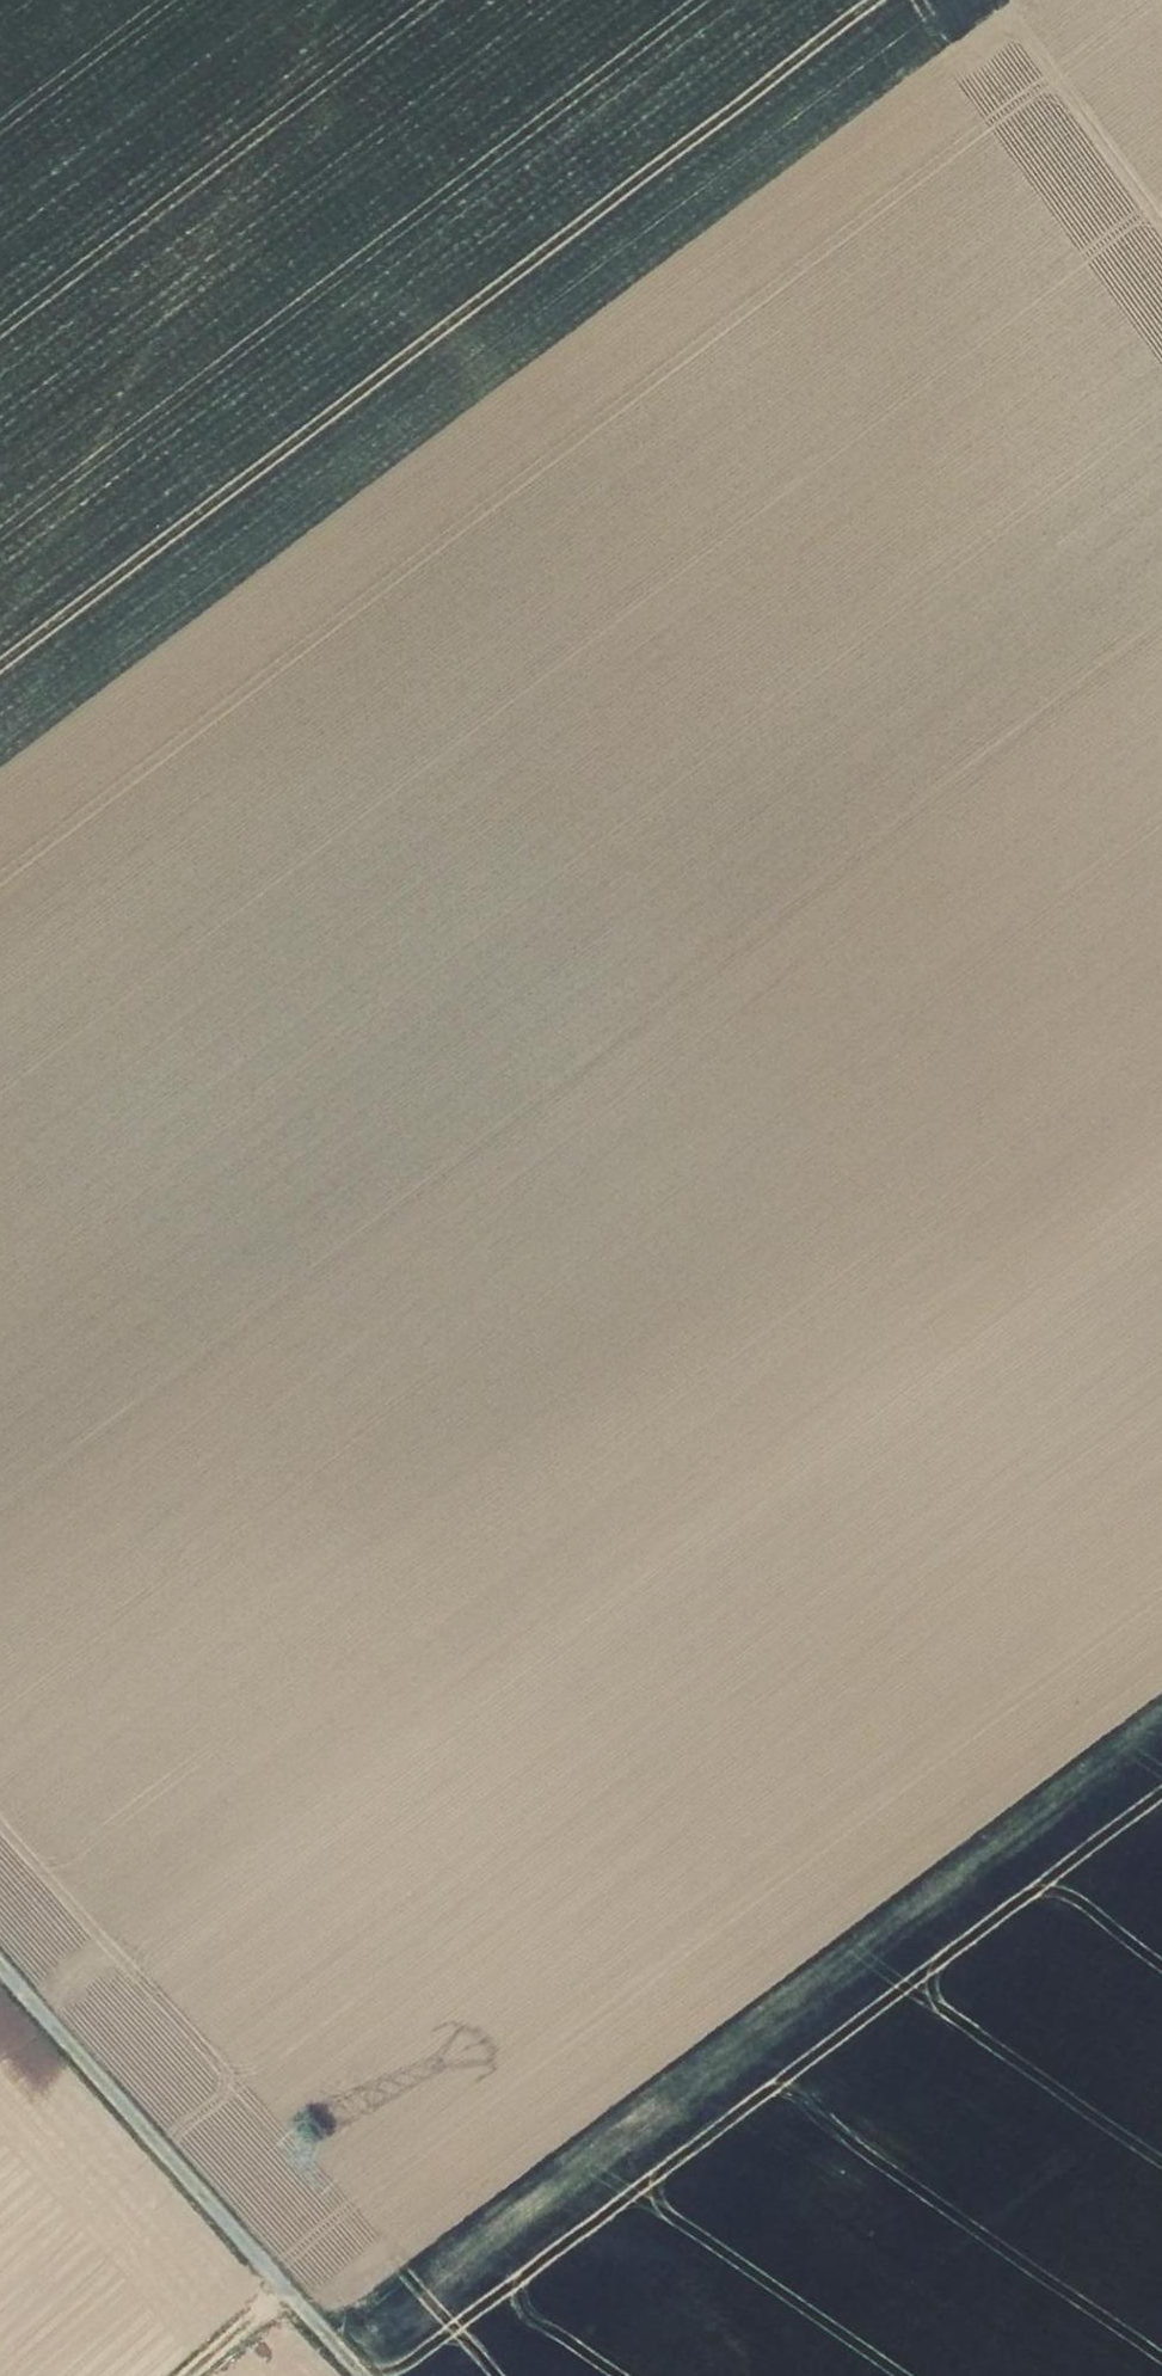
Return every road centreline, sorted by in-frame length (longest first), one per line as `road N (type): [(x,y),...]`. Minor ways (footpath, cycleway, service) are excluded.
road 1 (track): [(0,1953),(368,2375)]

